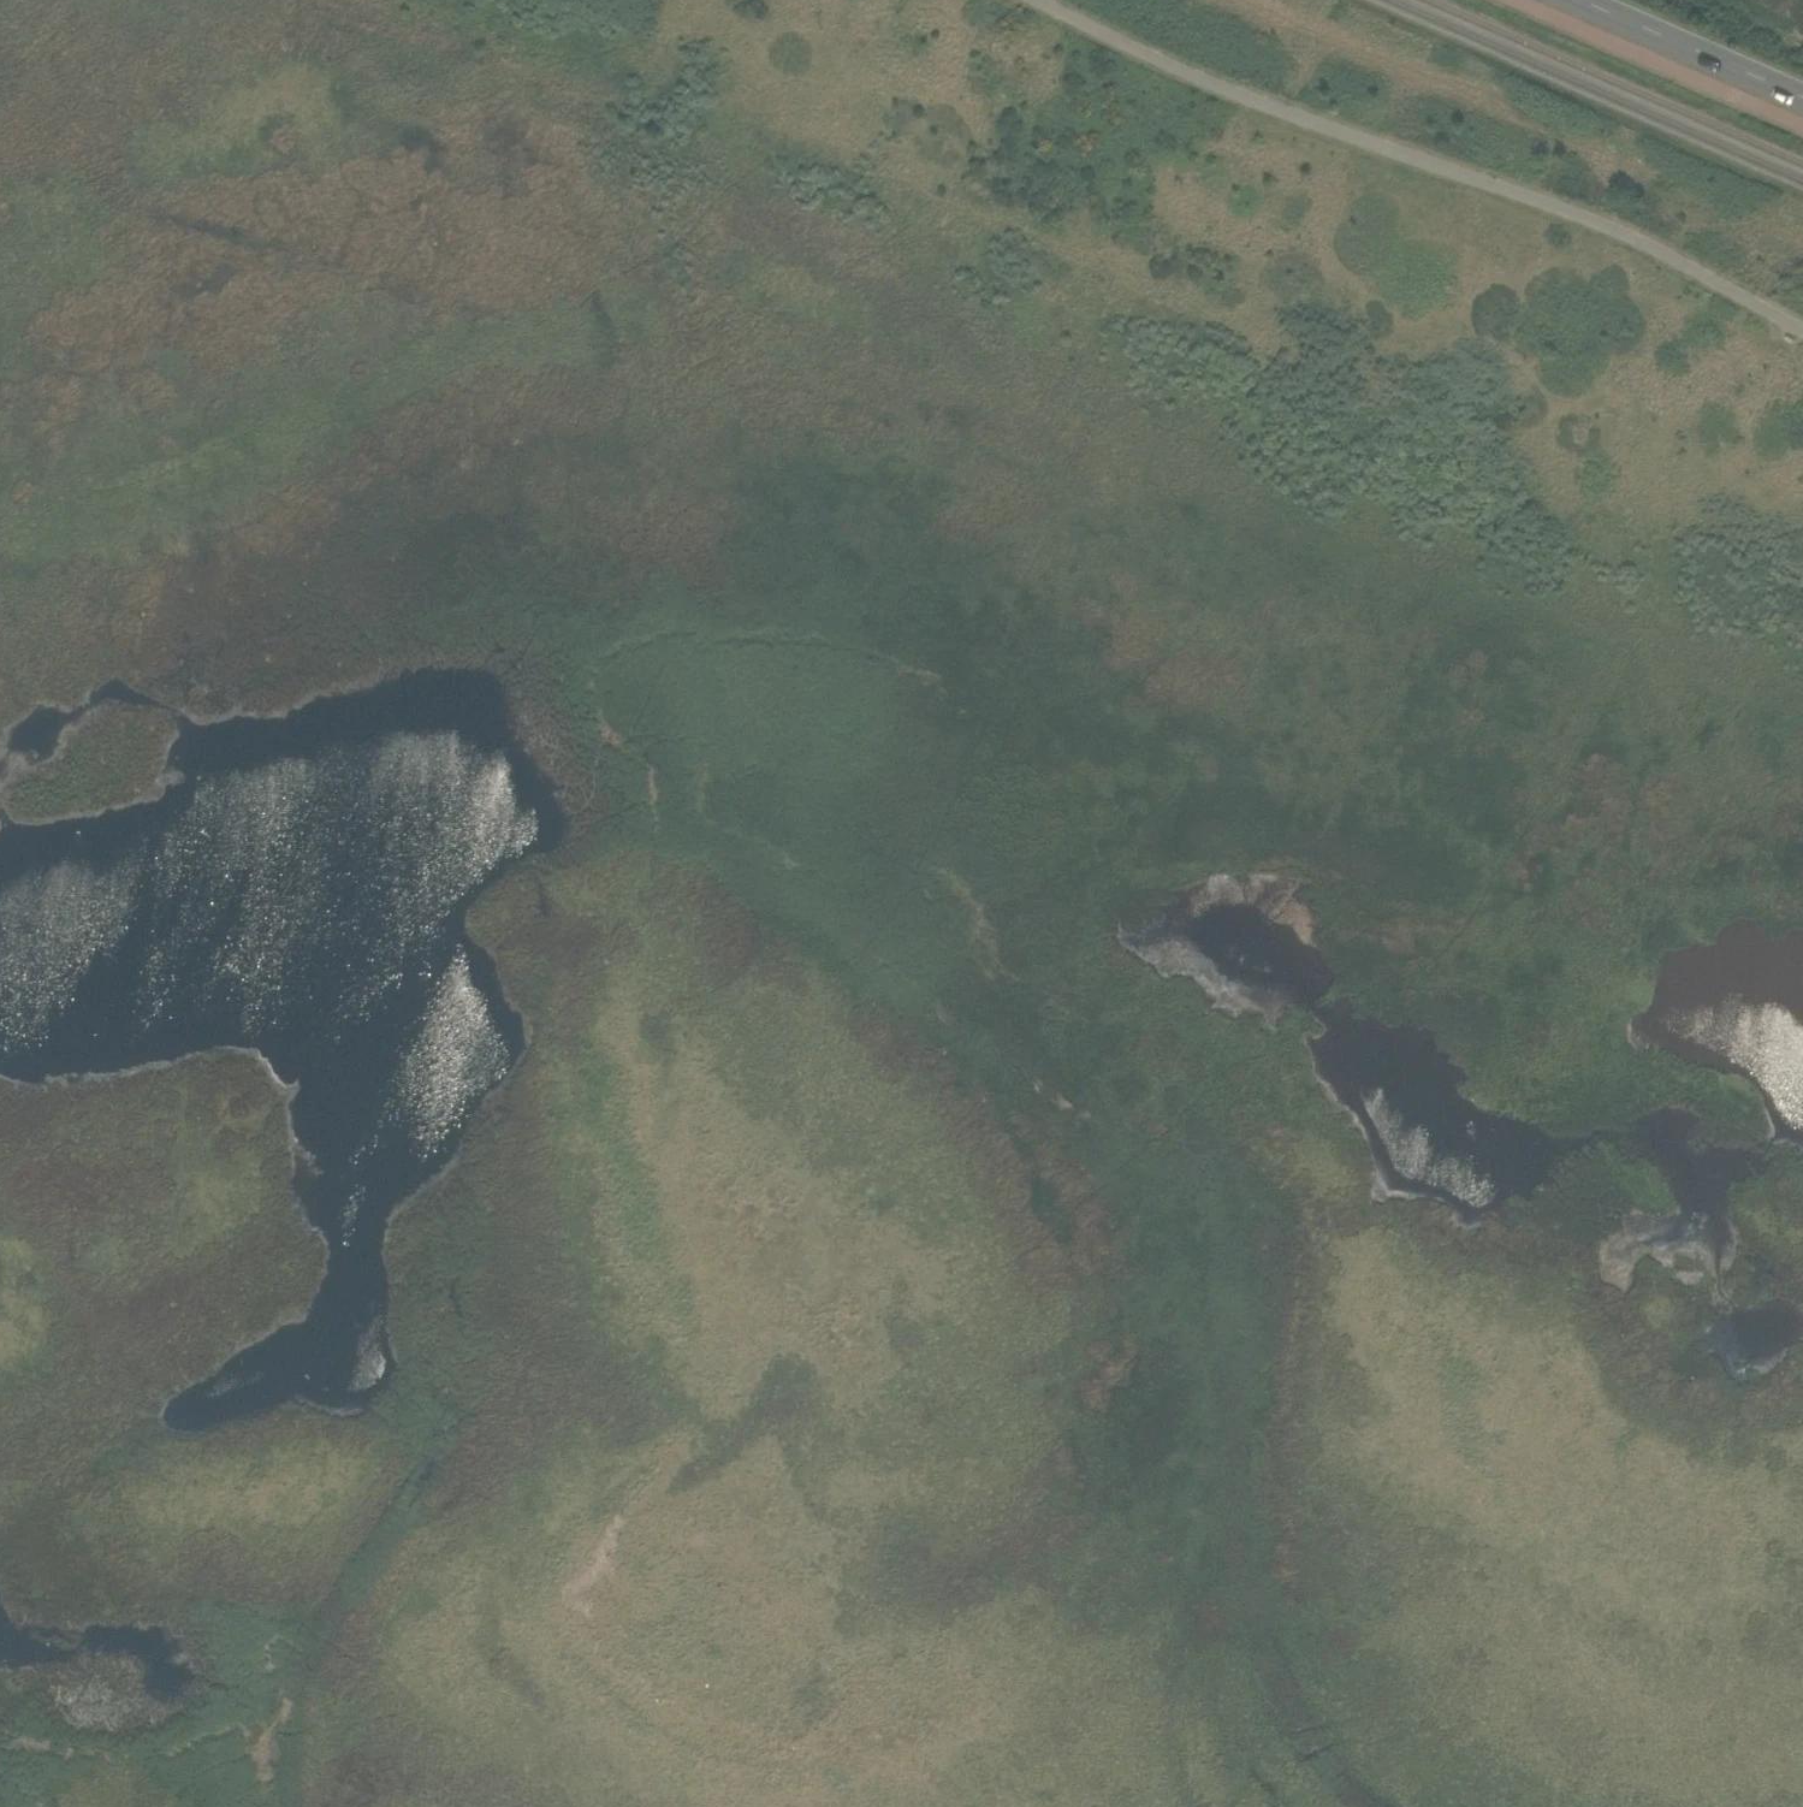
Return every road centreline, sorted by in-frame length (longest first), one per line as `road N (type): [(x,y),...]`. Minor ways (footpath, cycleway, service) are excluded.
road 1 (tertiary): [(1802,96),(1582,0)]

